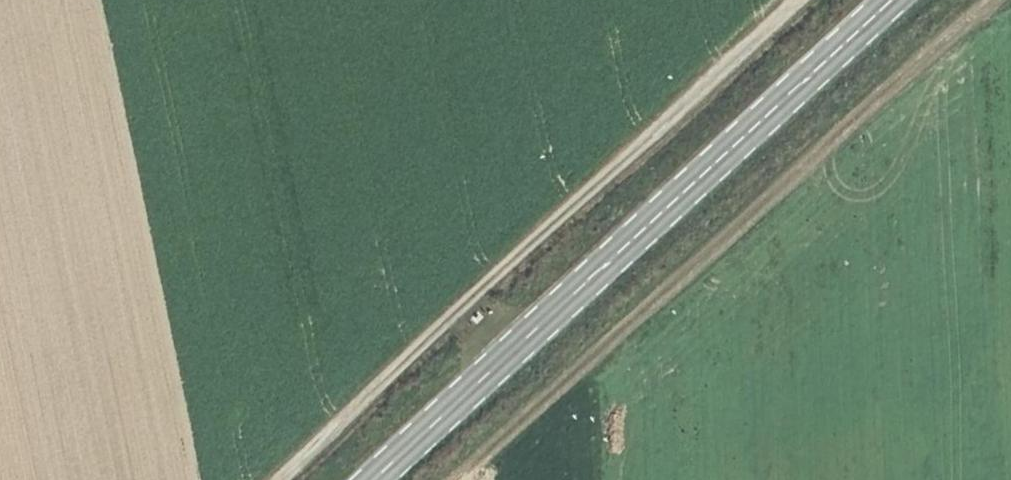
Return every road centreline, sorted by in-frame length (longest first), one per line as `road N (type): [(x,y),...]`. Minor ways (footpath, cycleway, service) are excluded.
road 1 (track): [(988,0),(467,479)]
road 2 (tertiary): [(368,479),(887,0)]
road 3 (track): [(798,0),(288,479)]

